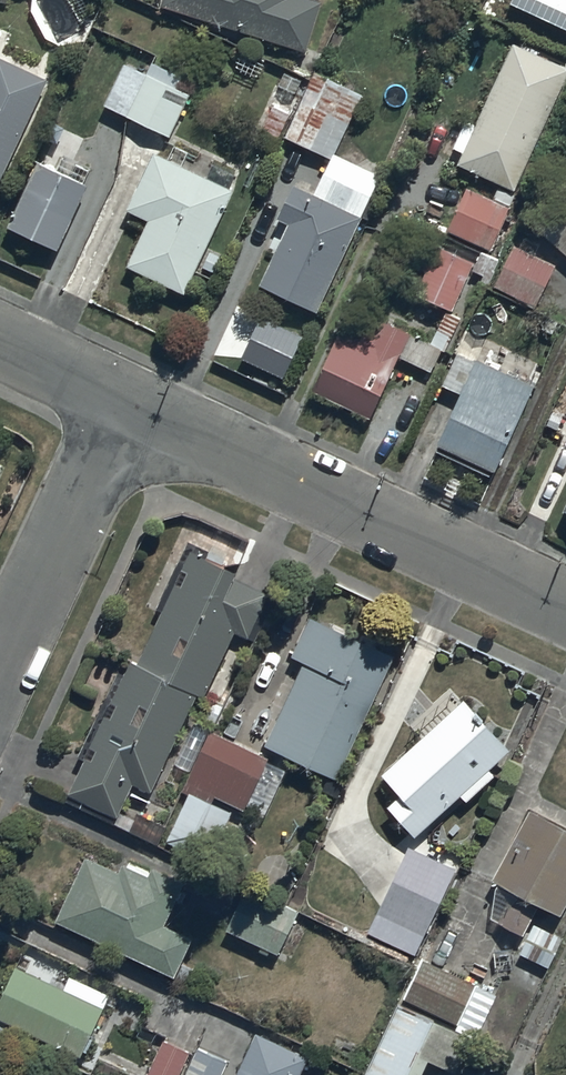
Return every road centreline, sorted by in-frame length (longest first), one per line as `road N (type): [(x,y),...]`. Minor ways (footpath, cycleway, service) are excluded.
road 1 (residential): [(133,406),(565,609)]
road 2 (residential): [(133,406),(0,679)]
road 3 (residential): [(0,344),(133,406)]

